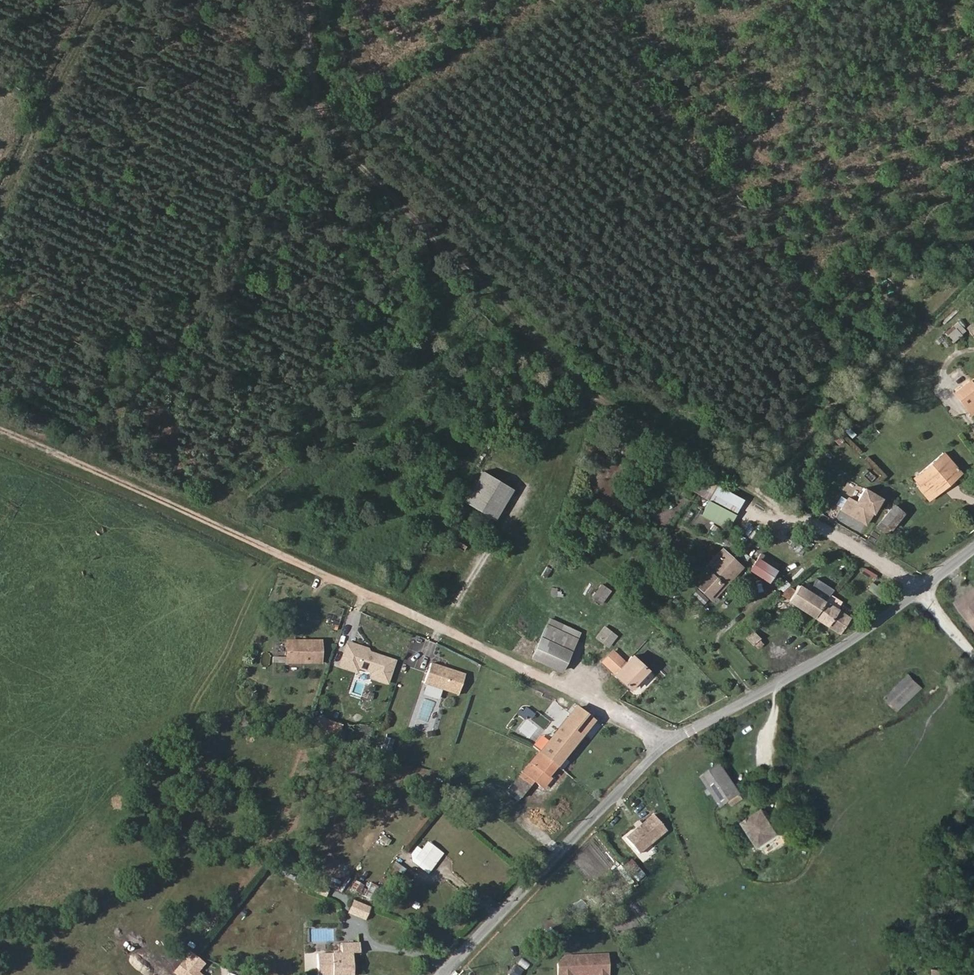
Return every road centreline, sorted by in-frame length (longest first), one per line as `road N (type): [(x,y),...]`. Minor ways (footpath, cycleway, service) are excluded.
road 1 (track): [(478,644),(579,435),(586,378),(328,111)]
road 2 (residential): [(443,974),(655,753),(820,660),(919,589)]
road 3 (track): [(478,644),(0,439)]
road 4 (track): [(328,111),(260,230),(80,473)]
road 5 (track): [(919,589),(586,378)]
road 6 (track): [(666,744),(478,644)]

